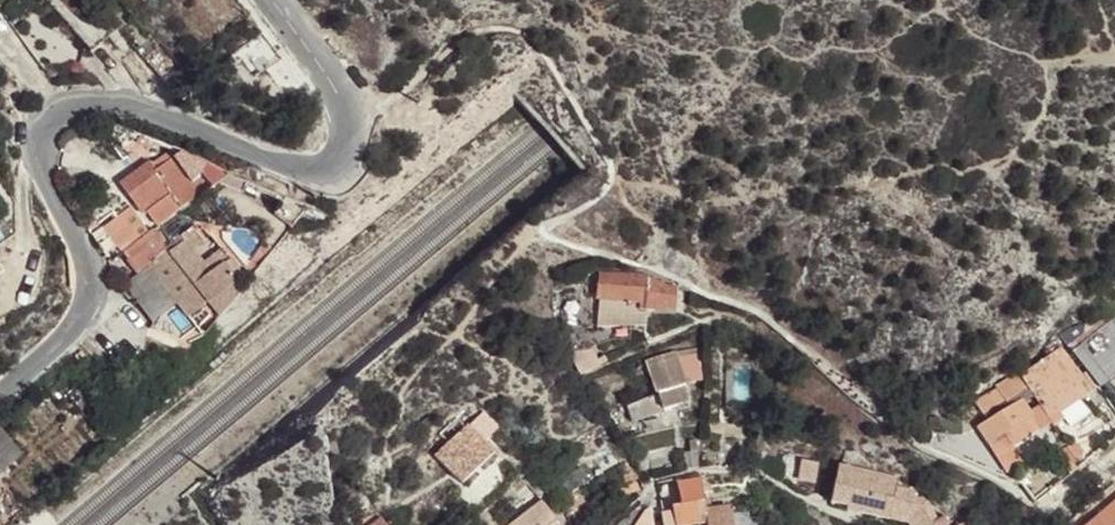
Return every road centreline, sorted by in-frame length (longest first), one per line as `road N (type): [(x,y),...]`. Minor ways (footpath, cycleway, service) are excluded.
road 1 (tertiary): [(277,0),(340,95),(345,146),(324,168),(299,169),(139,106),(80,103),(59,113),(45,130),(45,161),(91,264),(92,289),(75,322),(0,395)]

